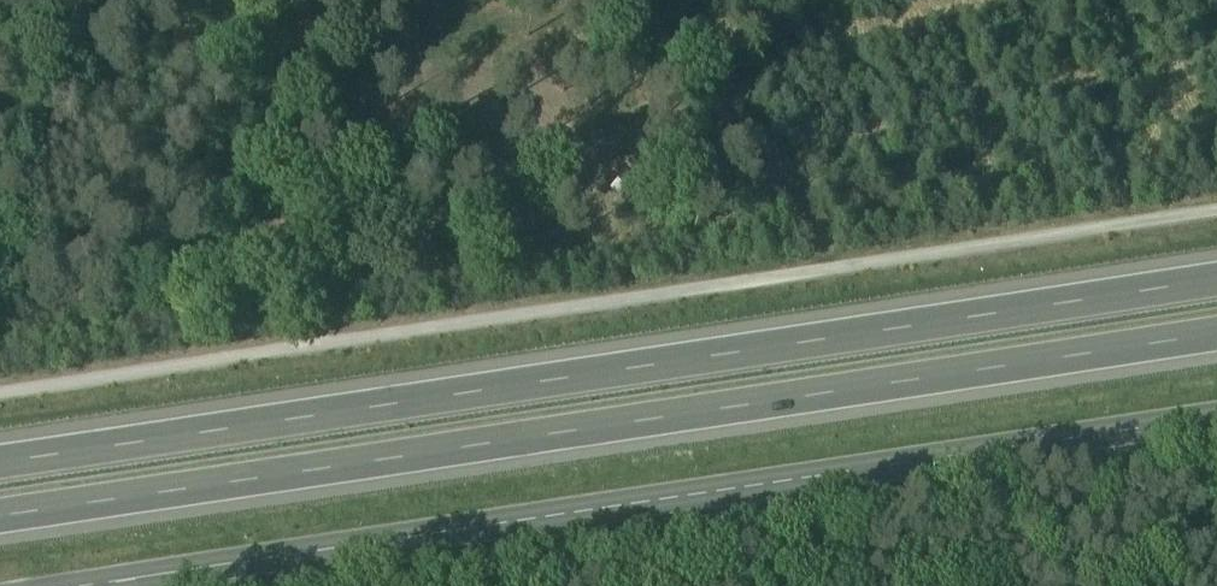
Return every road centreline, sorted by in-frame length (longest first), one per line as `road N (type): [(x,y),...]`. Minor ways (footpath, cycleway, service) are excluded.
road 1 (track): [(1216,211),(0,394)]
road 2 (motorway): [(1216,281),(0,464)]
road 3 (motorway): [(0,518),(1216,336)]
road 4 (tertiary): [(109,585),(1216,419)]

